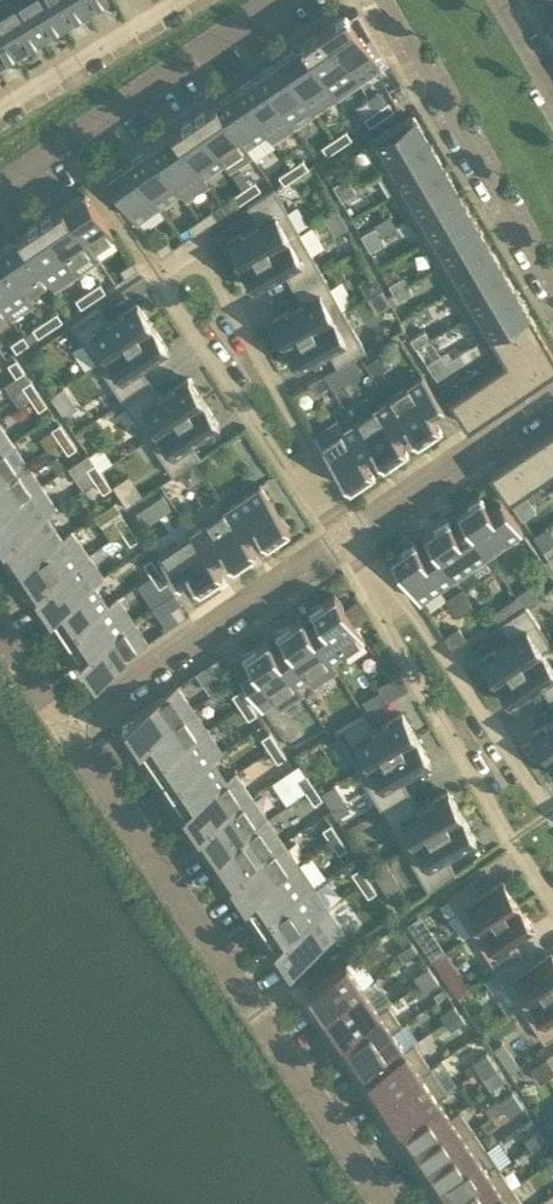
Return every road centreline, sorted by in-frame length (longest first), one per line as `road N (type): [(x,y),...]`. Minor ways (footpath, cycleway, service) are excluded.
road 1 (residential): [(60,726),(388,1203)]
road 2 (residential): [(348,538),(368,590),(508,842),(552,905)]
road 3 (residential): [(166,279),(167,269),(188,255),(207,268),(331,488),(348,538)]
road 4 (residential): [(348,538),(388,579),(552,820)]
road 5 (residential): [(348,538),(60,726)]
road 6 (residential): [(381,0),(552,298)]
road 7 (residential): [(264,0),(0,183)]
road 8 (residential): [(348,538),(310,500),(166,279)]
road 9 (residential): [(552,396),(348,538)]
road 10 (residential): [(172,0),(0,103)]

